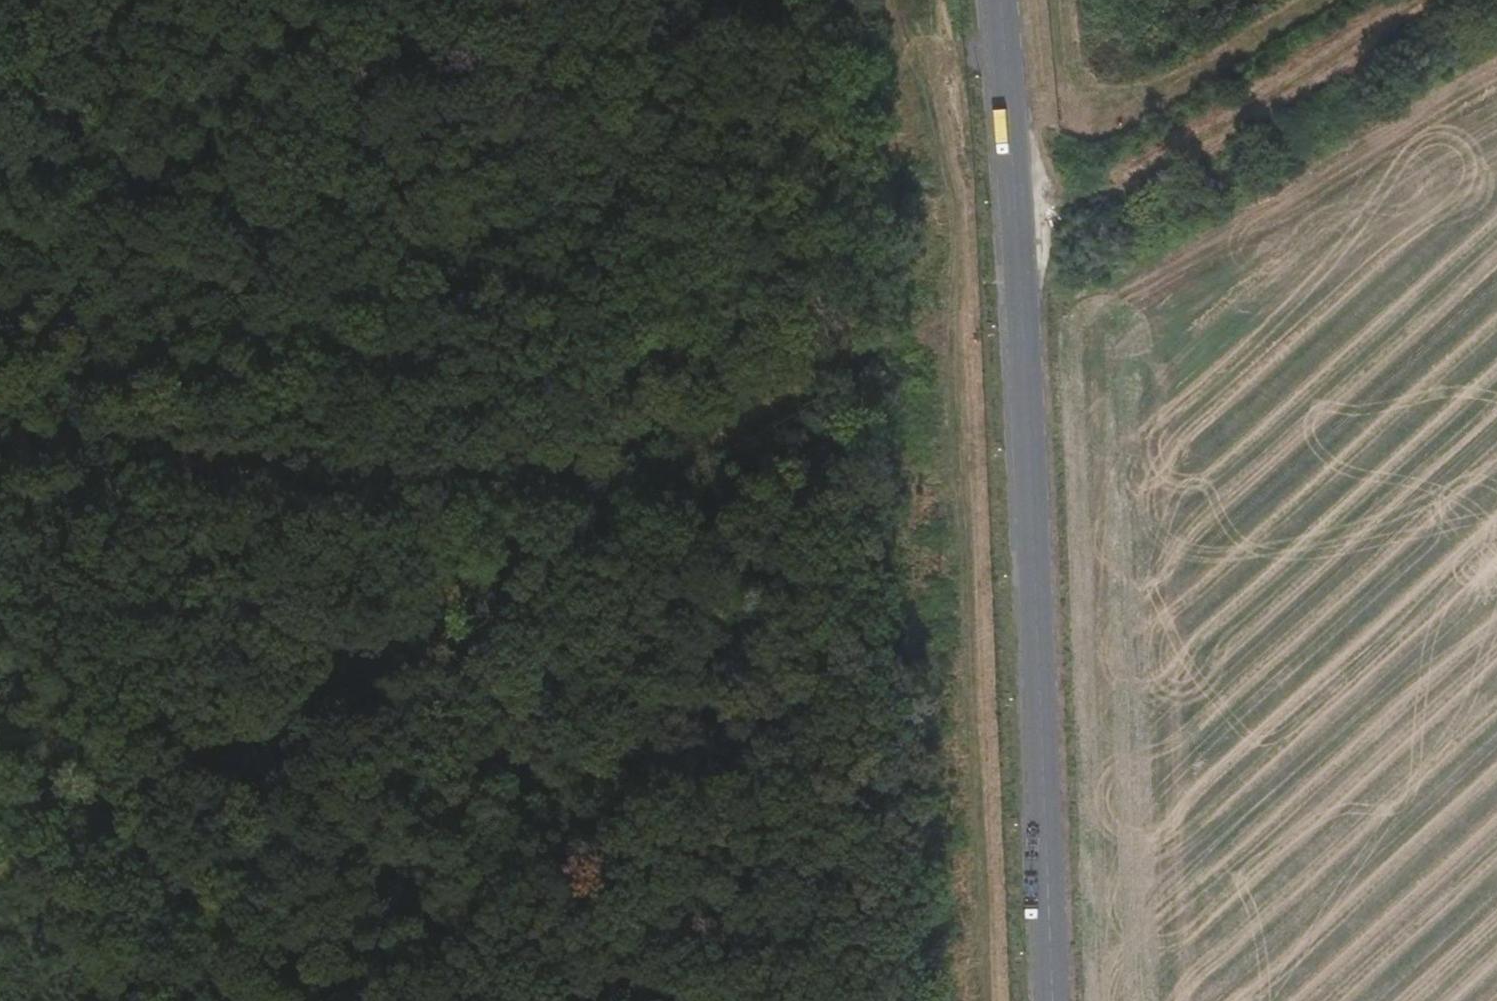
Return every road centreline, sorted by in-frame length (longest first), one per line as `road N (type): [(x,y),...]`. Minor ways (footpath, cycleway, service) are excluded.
road 1 (unclassified): [(1053,1000),(1006,0)]
road 2 (track): [(1019,244),(1417,0)]
road 3 (track): [(1296,0),(1134,85),(1075,66),(1066,0)]

